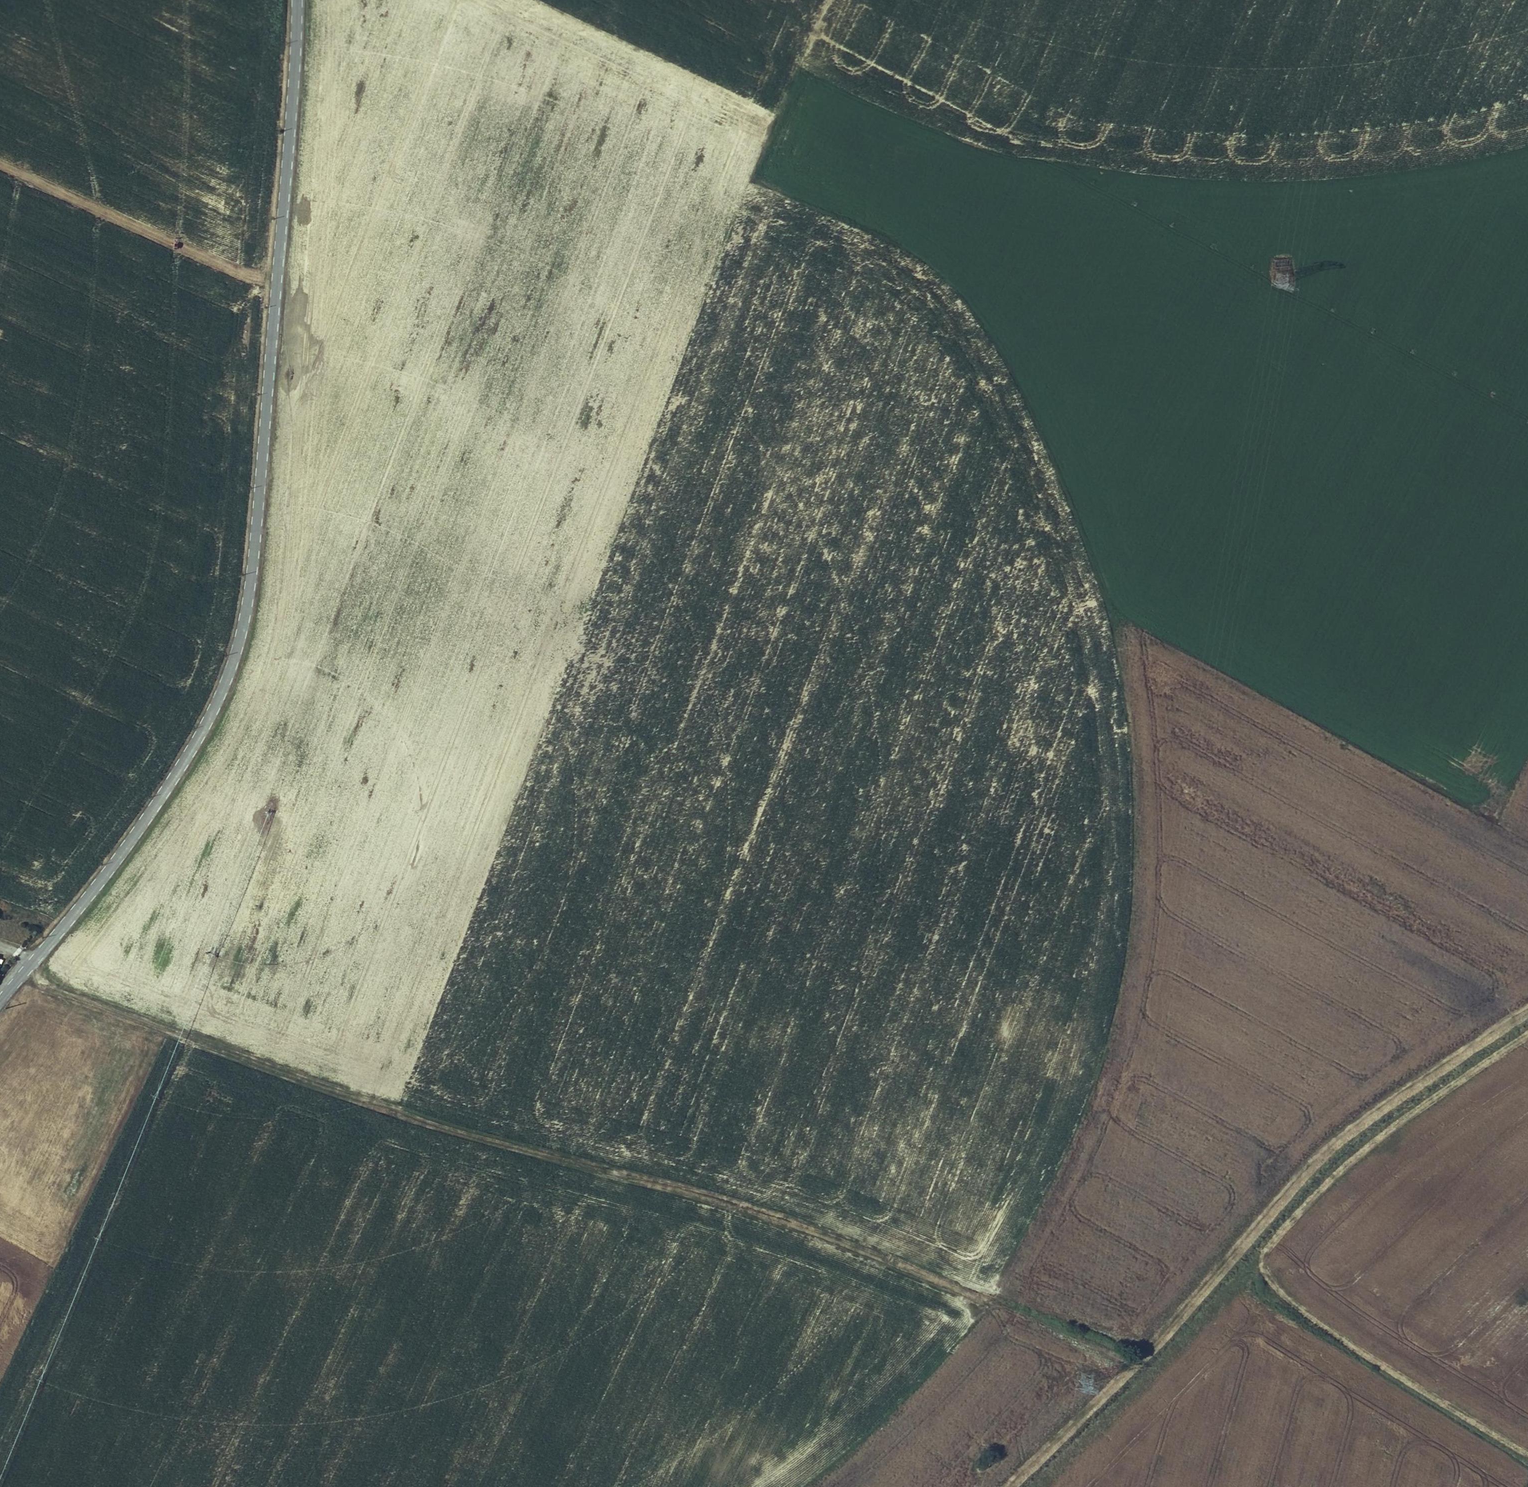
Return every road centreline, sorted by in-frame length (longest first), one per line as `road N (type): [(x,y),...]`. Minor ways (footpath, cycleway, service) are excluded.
road 1 (track): [(23,968),(55,990),(462,1132),(761,1211),(1137,1361)]
road 2 (unclassified): [(0,995),(140,827),(230,673),(247,600),(261,463),(295,0)]
road 3 (track): [(1527,1014),(1349,1130),(1151,1347),(1008,1486)]
road 4 (track): [(1527,1450),(1289,1301),(1267,1263),(1281,1235),(1351,1162),(1527,1036)]

